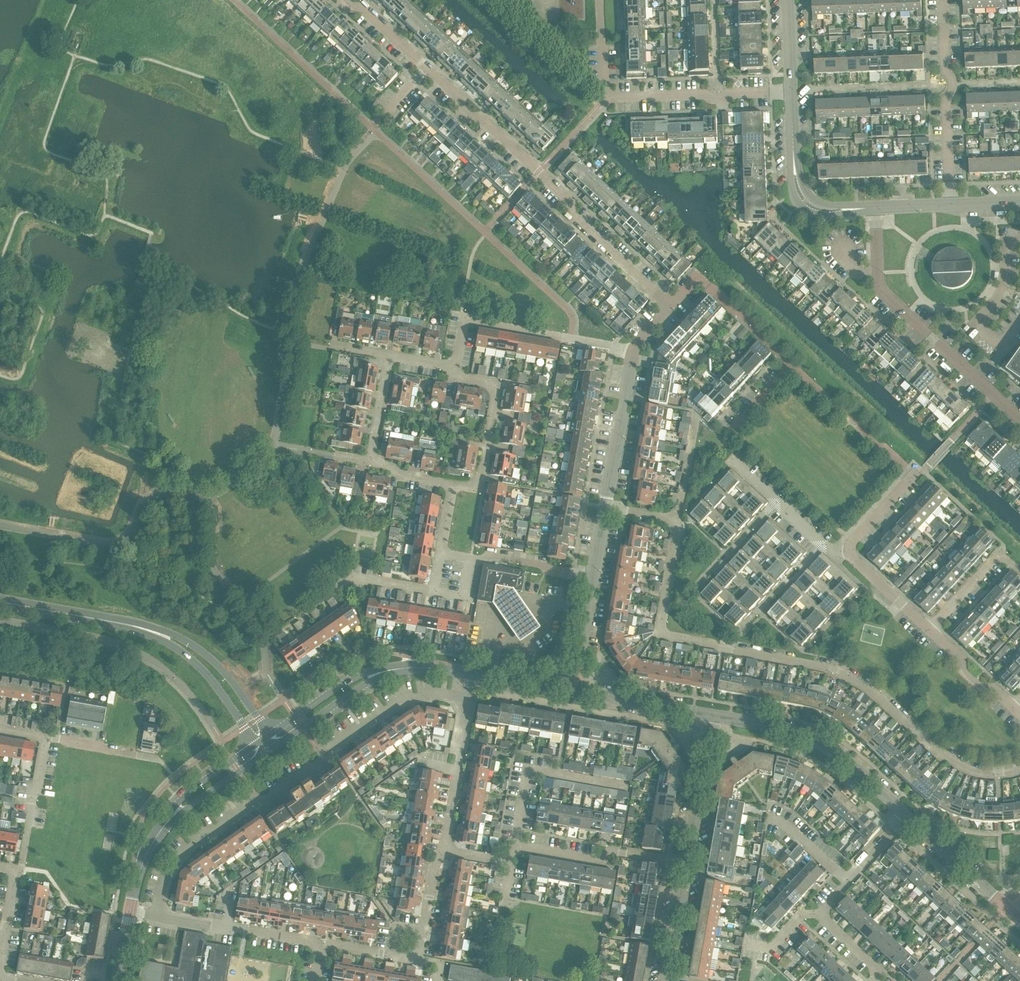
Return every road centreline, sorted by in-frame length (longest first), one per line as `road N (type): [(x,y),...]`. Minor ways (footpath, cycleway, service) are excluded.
road 1 (residential): [(1019,772),(982,775),(950,761),(845,673),(665,635),(678,518)]
road 2 (residential): [(670,306),(353,0)]
road 3 (residential): [(472,702),(413,697),(331,748),(182,856),(160,915)]
road 4 (residential): [(791,92),(609,96),(602,0)]
road 5 (residential): [(1019,419),(884,291),(876,207)]
road 6 (tertiary): [(268,736),(228,675),(186,639),(59,614)]
road 7 (tertiary): [(59,614),(182,652),(259,741)]
road 8 (tertiary): [(476,675),(418,663),(373,670),(268,736)]
road 9 (tertiary): [(272,749),(381,676),(476,675)]
road 10 (residential): [(454,368),(464,321),(635,348)]
road 11 (residential): [(950,205),(946,99),(953,85),(945,72),(943,0)]
road 12 (residential): [(441,553),(433,591),(356,577),(282,629)]
road 13 (residential): [(527,849),(520,835),(531,771),(631,787)]
road 14 (residential): [(453,485),(480,480),(495,400),(492,384),(459,376),(454,368)]
road 15 (tertiary): [(144,858),(177,818),(271,750)]
road 16 (tertiary): [(259,741),(174,806),(144,858)]
road 17 (residential): [(915,475),(793,364)]
road 18 (residential): [(605,508),(635,348)]
road 19 (residential): [(527,849),(603,863),(616,852),(683,863)]
road 20 (residential): [(593,575),(441,553)]
road 21 (residential): [(683,863),(710,714)]
road 22 (residential): [(848,552),(833,552),(735,460)]
road 23 (tertiary): [(572,689),(710,714)]
road 24 (residential): [(15,870),(45,738)]
road 25 (tertiary): [(1008,908),(911,815)]
road 26 (residential): [(793,364),(698,277)]
road 27 (residential): [(930,629),(1000,554),(1019,571)]
road 28 (residential): [(1018,712),(984,691),(966,674),(963,658),(930,629)]

